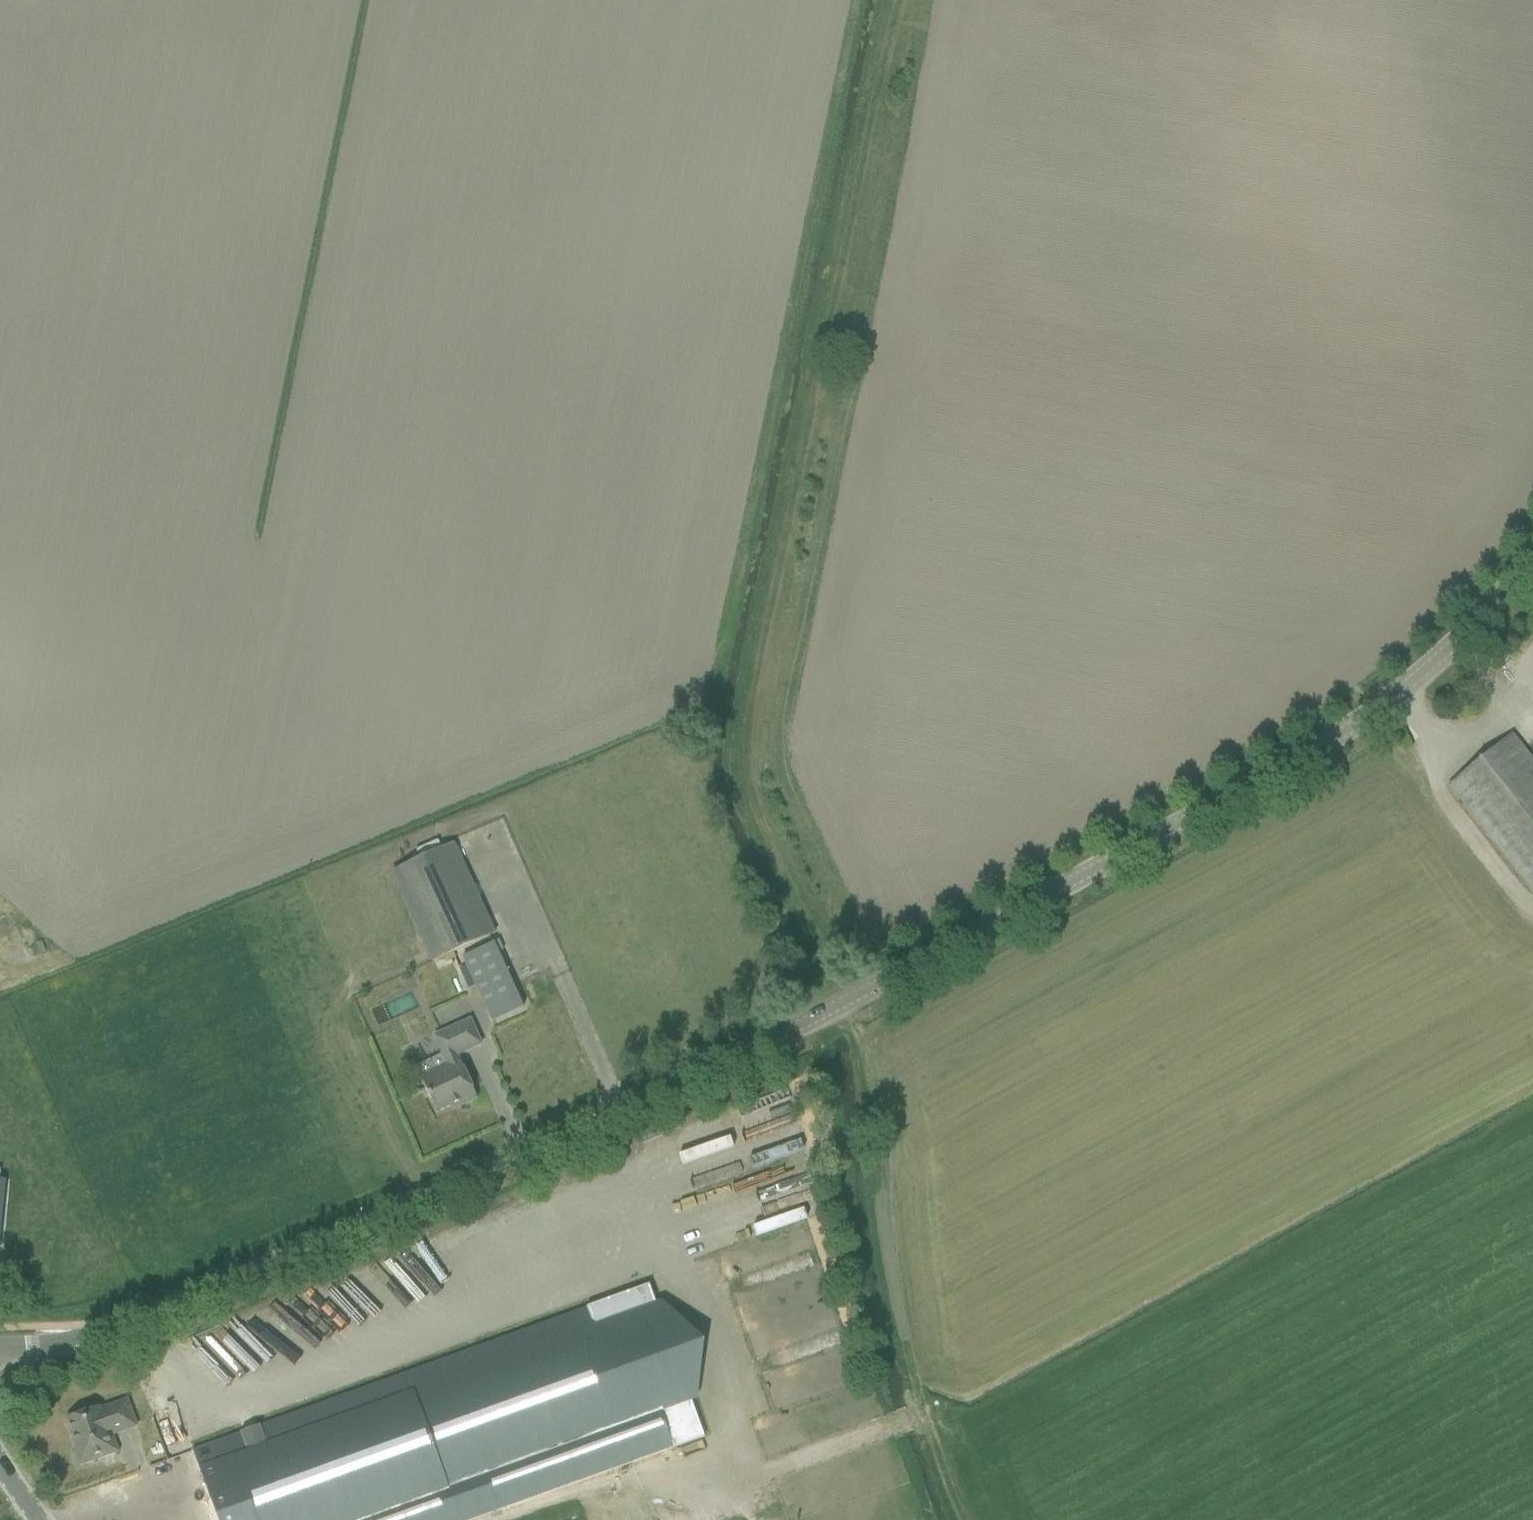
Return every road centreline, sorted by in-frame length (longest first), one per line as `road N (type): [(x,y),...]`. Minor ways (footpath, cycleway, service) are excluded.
road 1 (tertiary): [(0,1350),(139,1327),(501,1171),(1078,878),(1293,761),(1395,693),(1471,626),(1532,551)]

